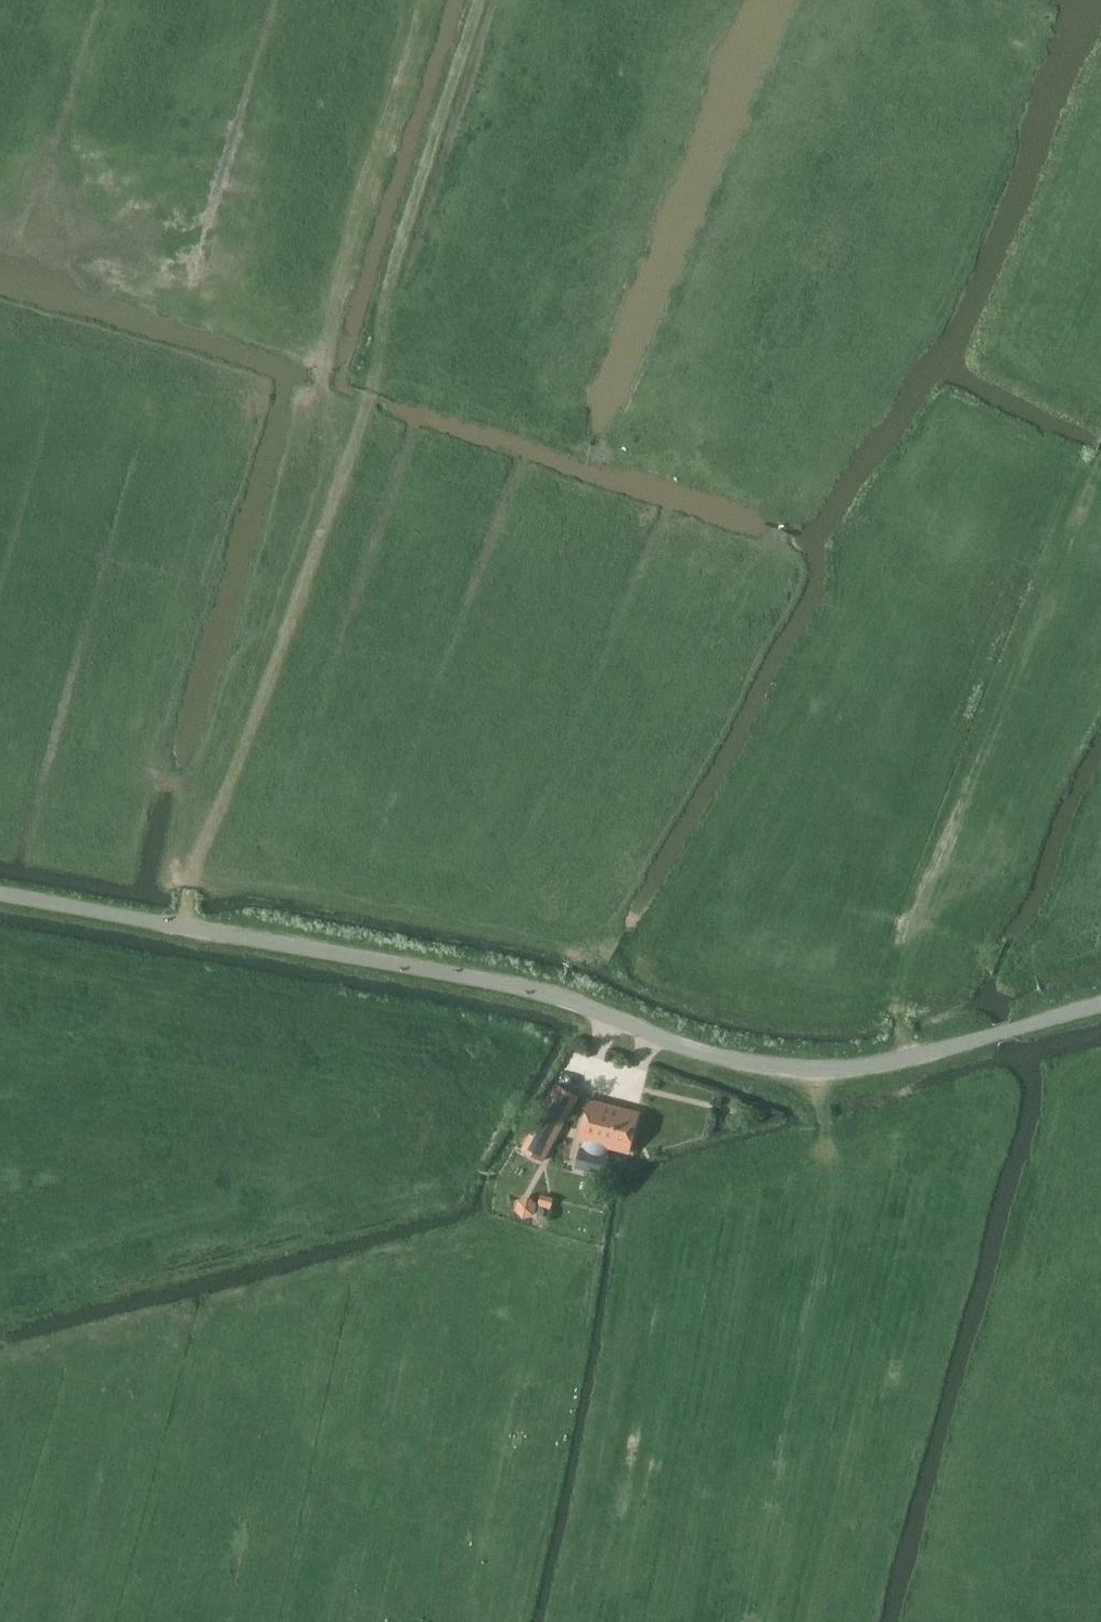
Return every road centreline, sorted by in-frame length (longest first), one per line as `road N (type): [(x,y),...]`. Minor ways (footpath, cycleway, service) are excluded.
road 1 (unclassified): [(1100,1007),(882,1067),(803,1072),(705,1055),(499,982),(0,894)]

